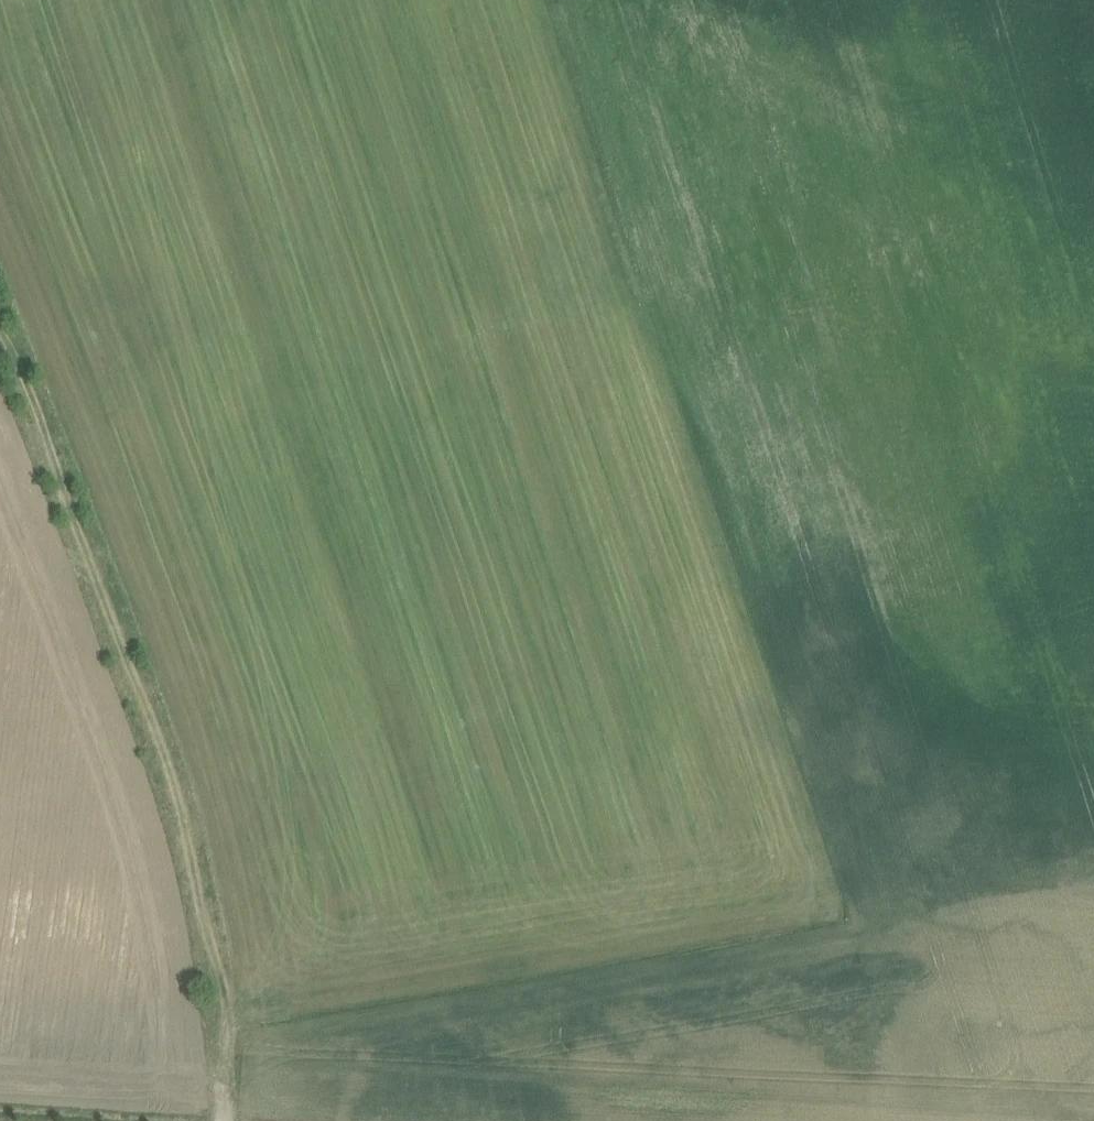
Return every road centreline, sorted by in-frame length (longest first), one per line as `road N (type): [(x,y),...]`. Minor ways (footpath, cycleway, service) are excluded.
road 1 (track): [(220,1120),(219,1044),(187,840),(123,648),(0,326)]

